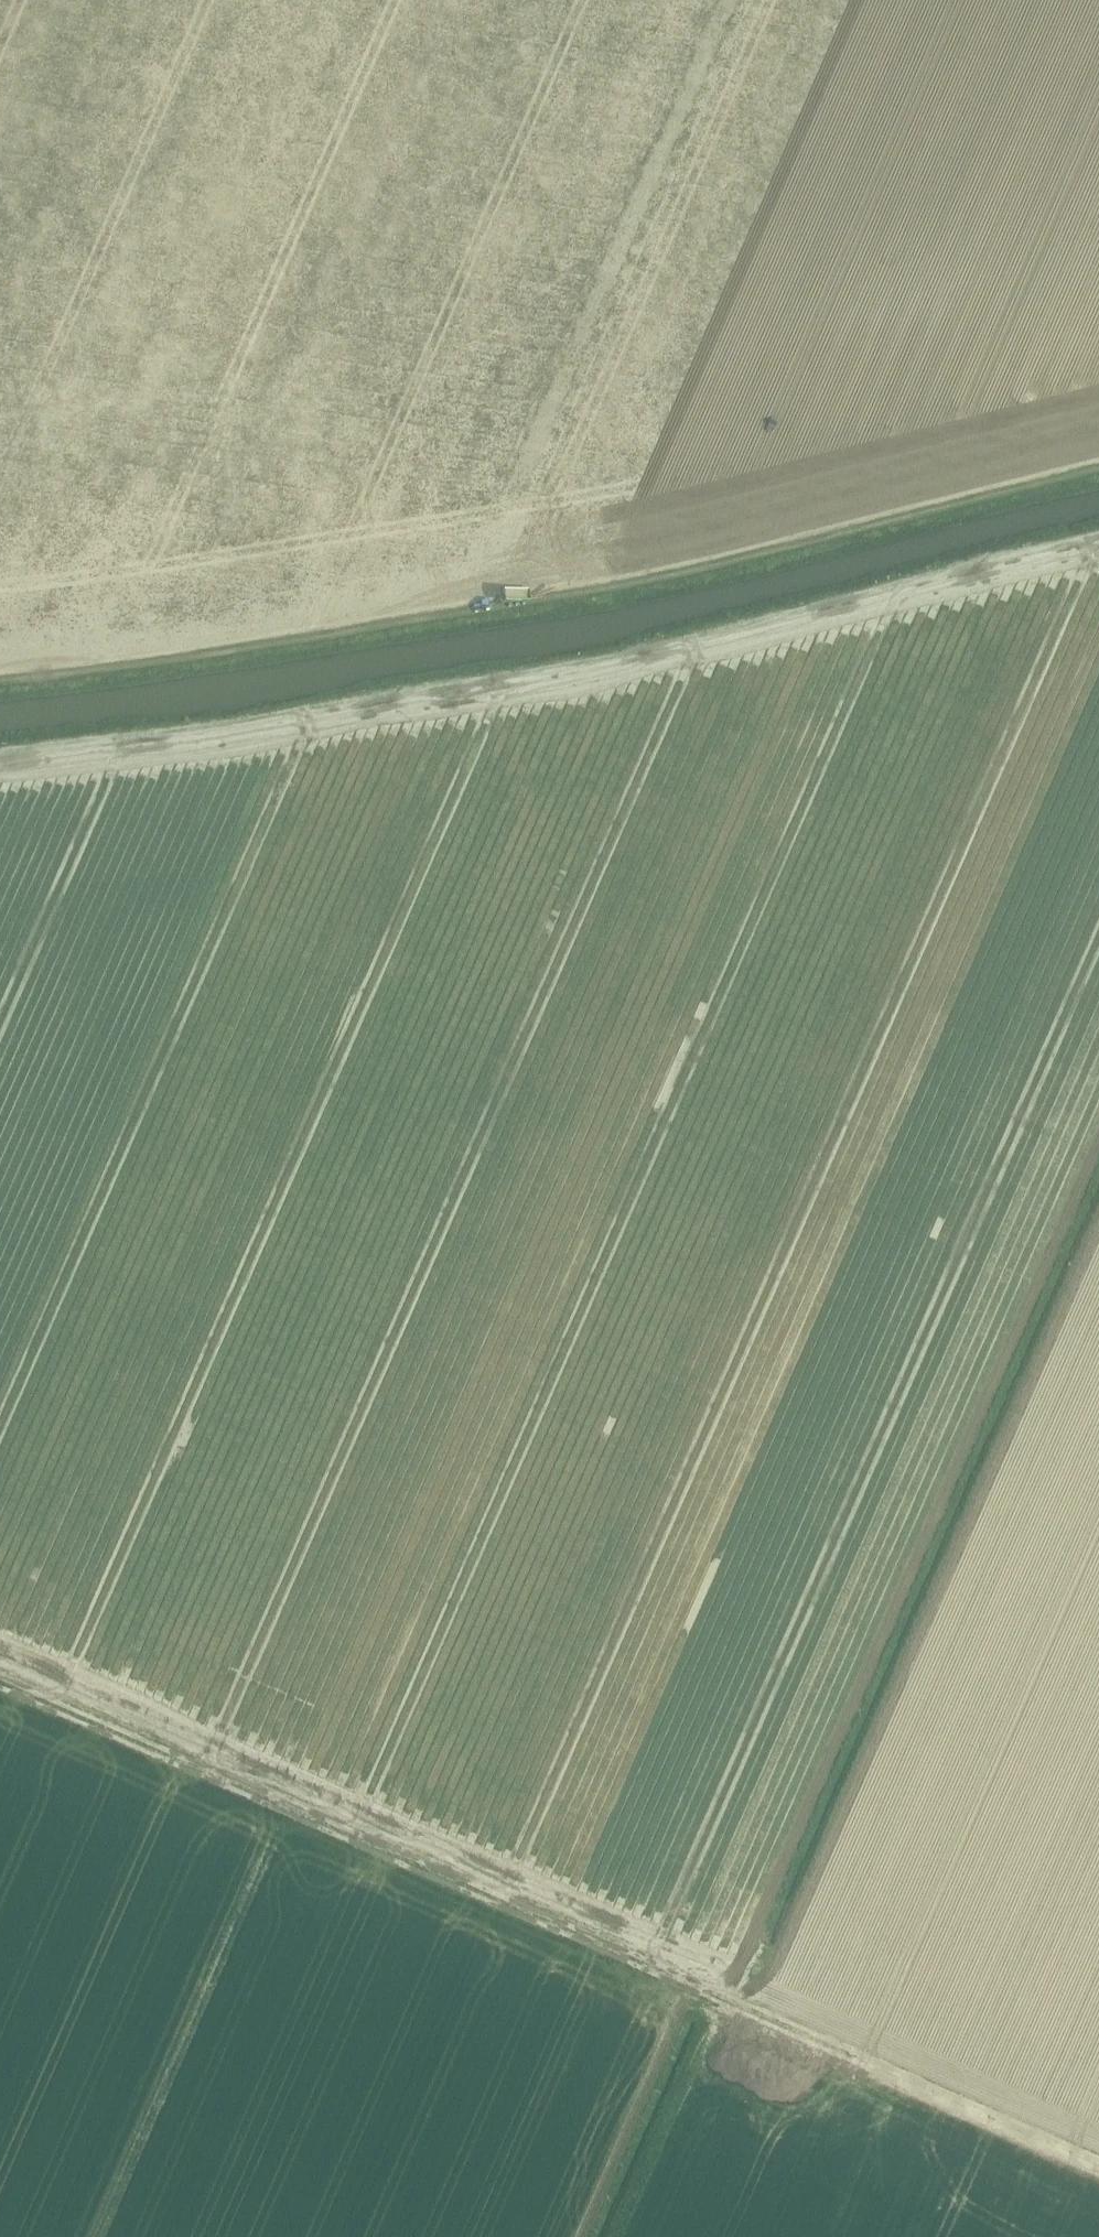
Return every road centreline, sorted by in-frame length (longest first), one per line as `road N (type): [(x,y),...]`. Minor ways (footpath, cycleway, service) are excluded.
road 1 (track): [(1098,2167),(689,1987)]

